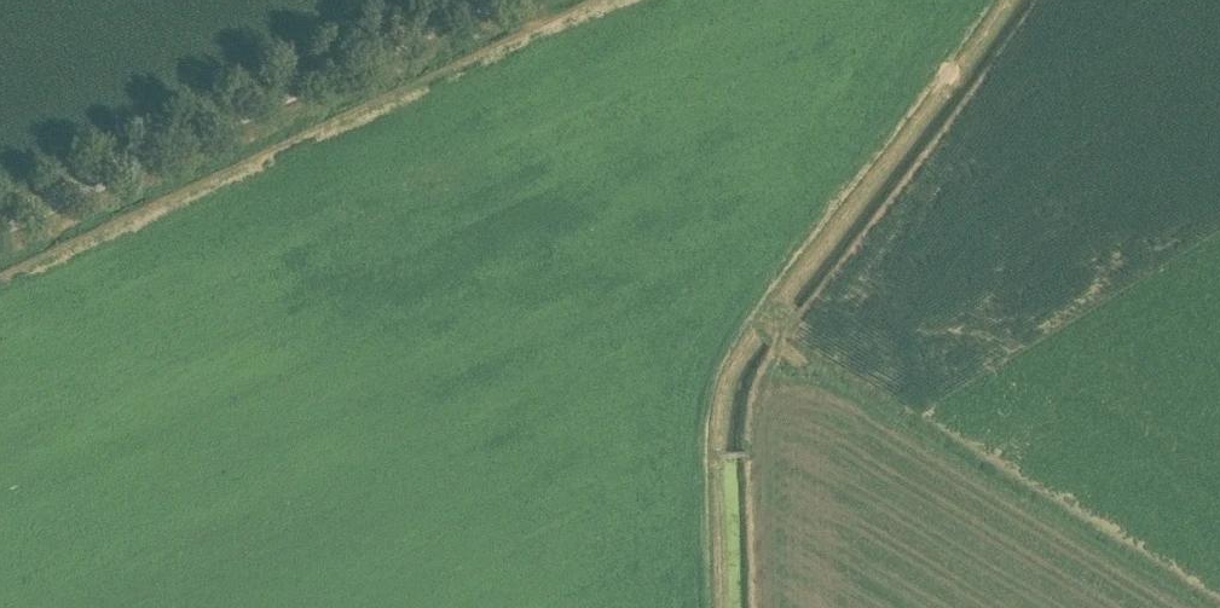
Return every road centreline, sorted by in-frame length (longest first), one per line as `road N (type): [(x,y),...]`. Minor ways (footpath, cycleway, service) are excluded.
road 1 (unclassified): [(0,227),(492,0)]

